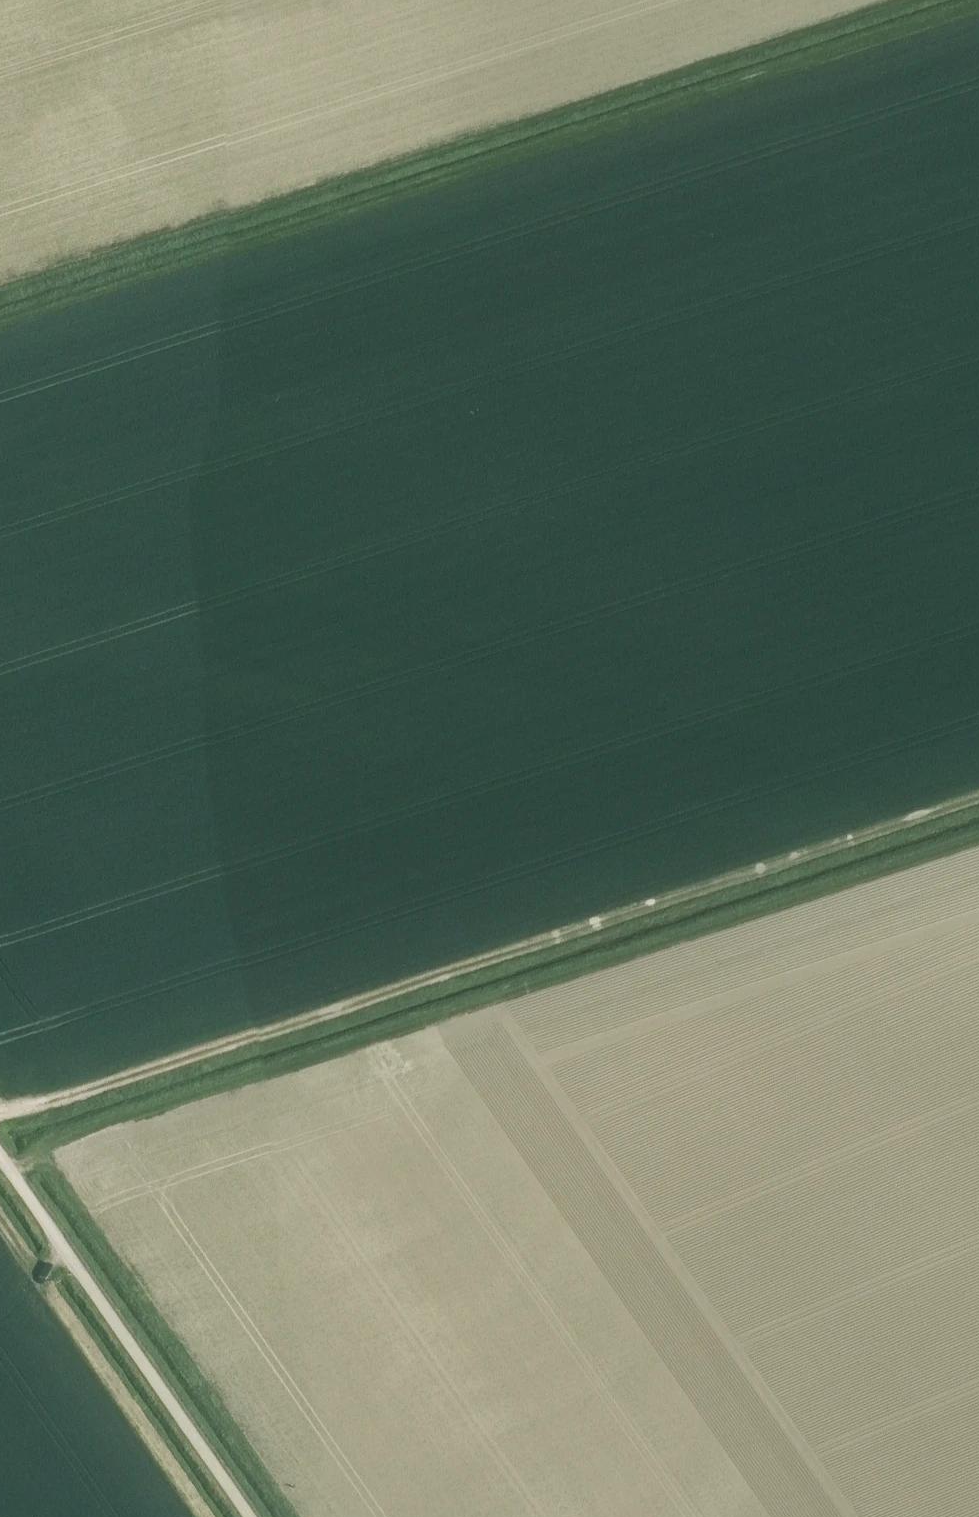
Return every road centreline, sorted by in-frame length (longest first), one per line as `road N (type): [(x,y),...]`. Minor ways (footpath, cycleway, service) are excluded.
road 1 (unclassified): [(251,1516),(0,1162)]

